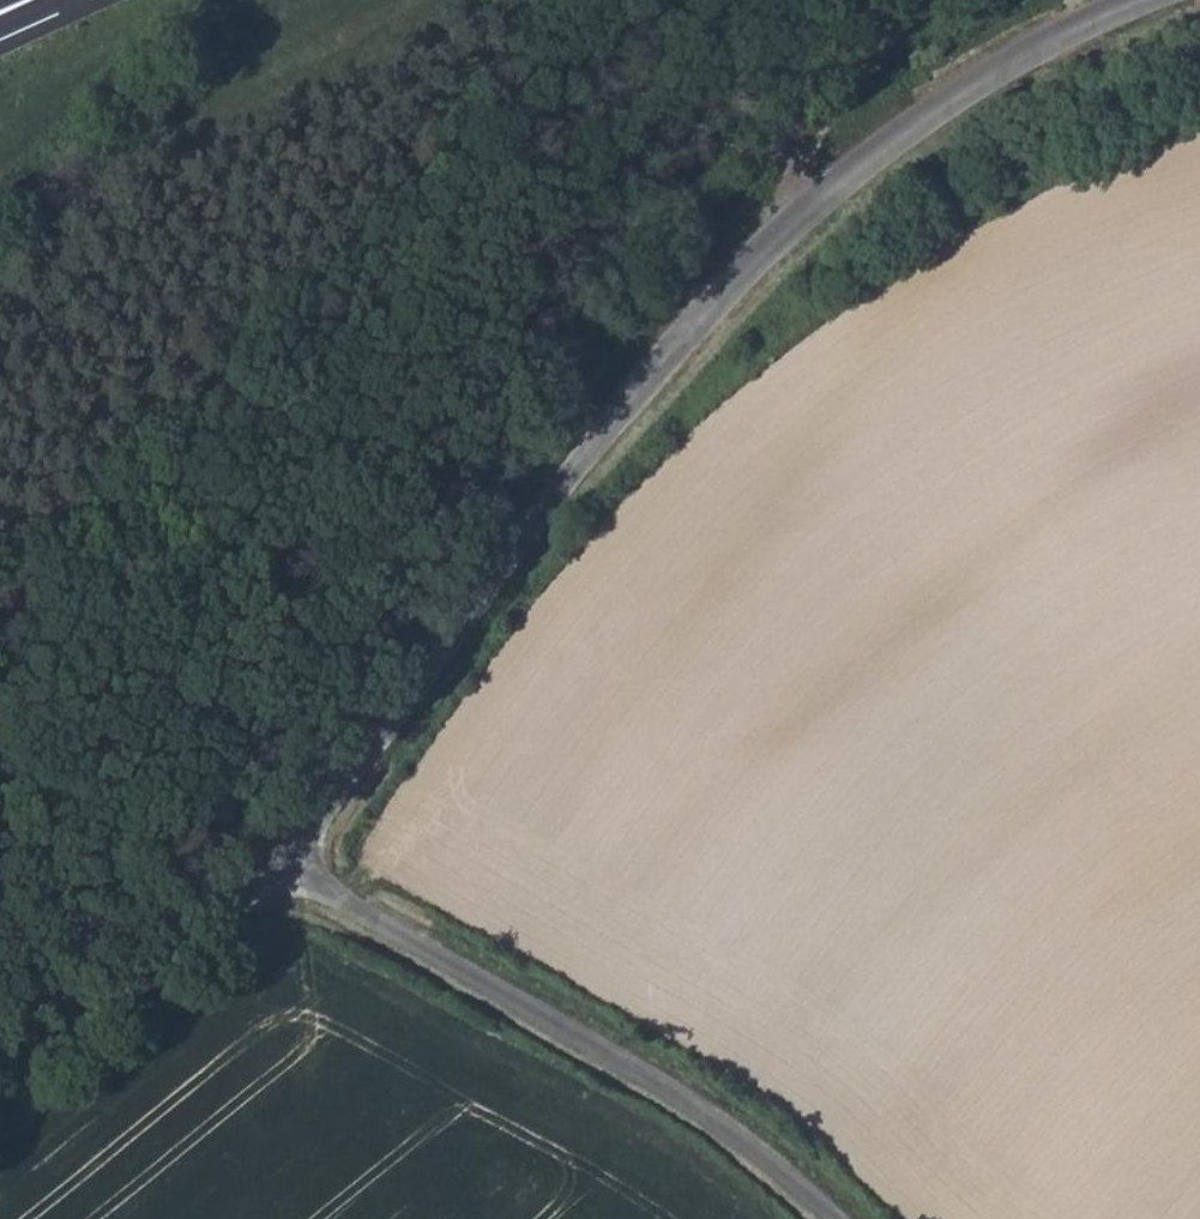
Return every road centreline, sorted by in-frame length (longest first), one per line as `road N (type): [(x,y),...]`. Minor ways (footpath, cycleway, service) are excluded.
road 1 (unclassified): [(288,872),(664,358),(816,199),(934,111),(1029,54),(1149,0)]
road 2 (unclassified): [(831,1218),(725,1126),(288,872)]
road 3 (unclassified): [(0,1074),(288,872)]

